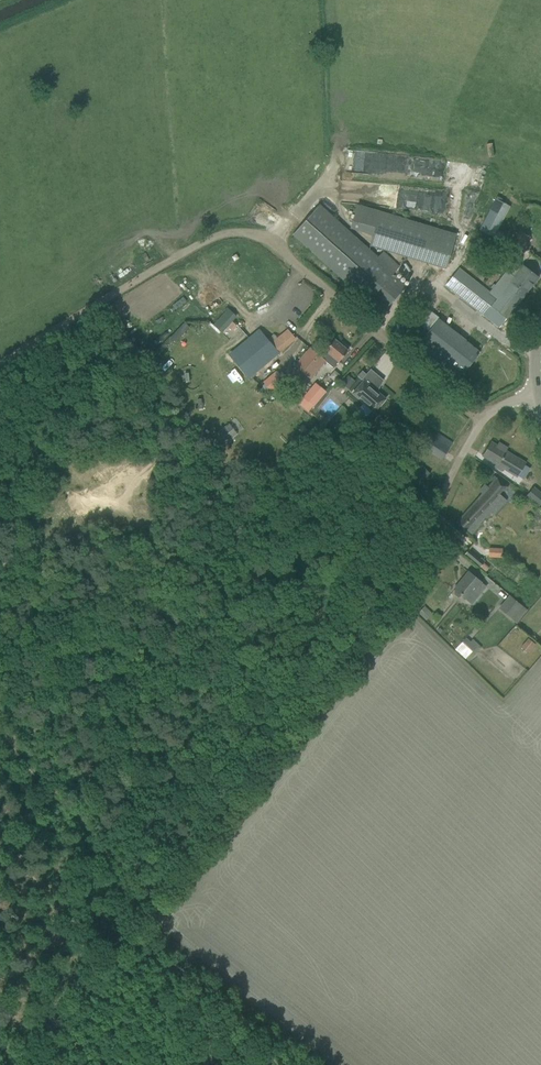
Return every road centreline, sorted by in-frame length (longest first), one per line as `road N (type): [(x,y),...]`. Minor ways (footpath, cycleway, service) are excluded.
road 1 (track): [(0,365),(191,251),(226,235),(251,237),(289,258),(480,424)]
road 2 (track): [(458,467),(435,521),(400,569),(145,905)]

